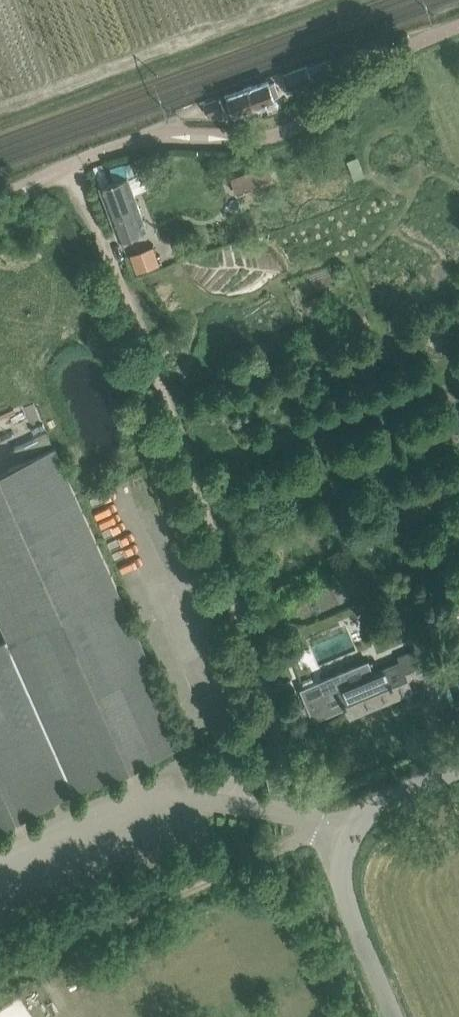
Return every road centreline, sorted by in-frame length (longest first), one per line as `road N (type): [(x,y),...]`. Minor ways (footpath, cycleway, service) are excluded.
road 1 (unclassified): [(318,827),(70,165)]
road 2 (track): [(0,969),(318,827)]
road 3 (unclassified): [(396,1016),(318,827)]
road 4 (unclassified): [(318,827),(458,772)]

